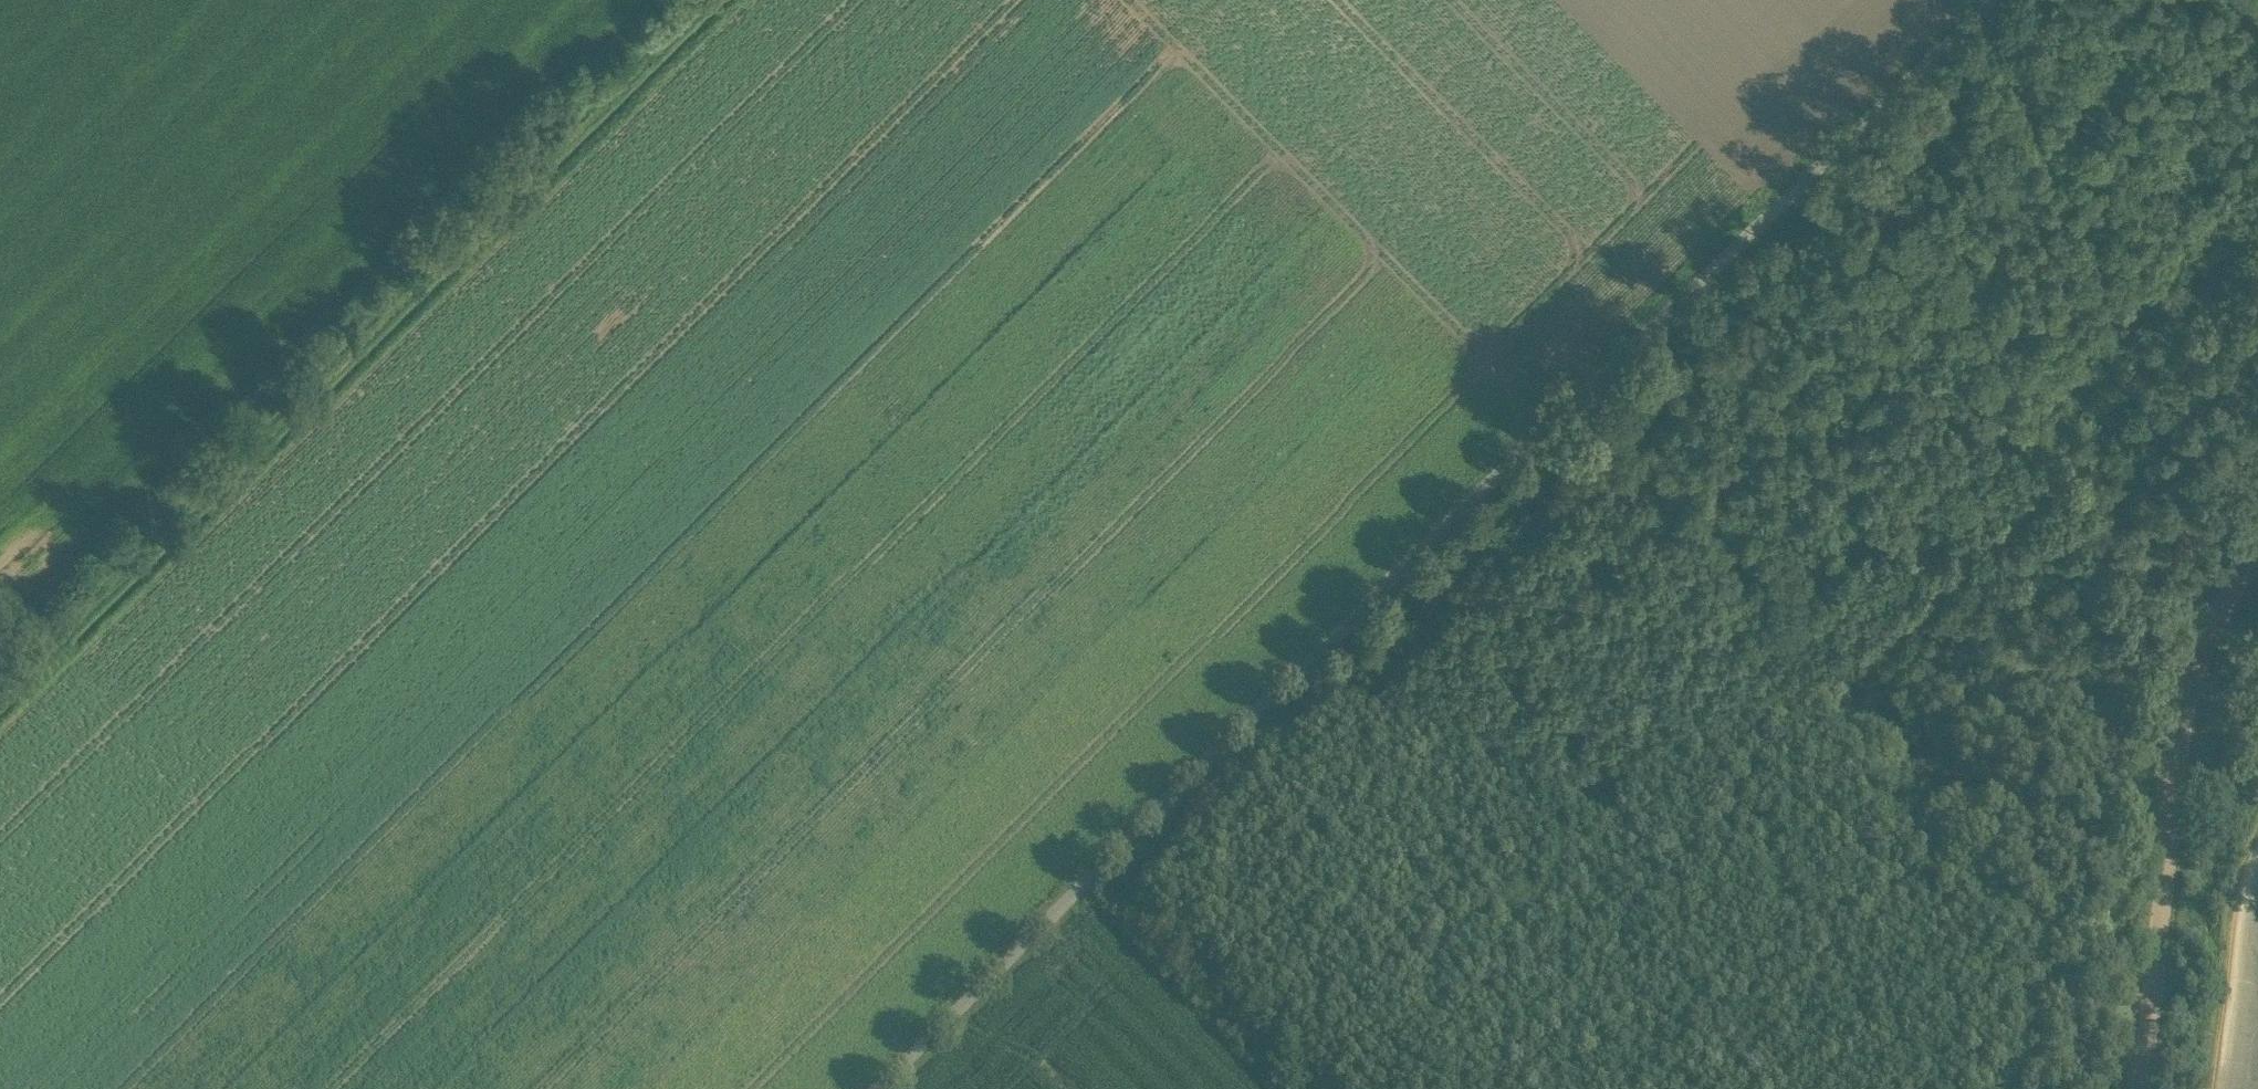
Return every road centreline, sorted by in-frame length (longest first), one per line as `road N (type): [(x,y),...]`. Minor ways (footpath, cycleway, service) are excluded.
road 1 (unclassified): [(1972,0),(878,1088)]
road 2 (unclassified): [(2229,1088),(2247,887),(2257,866)]

